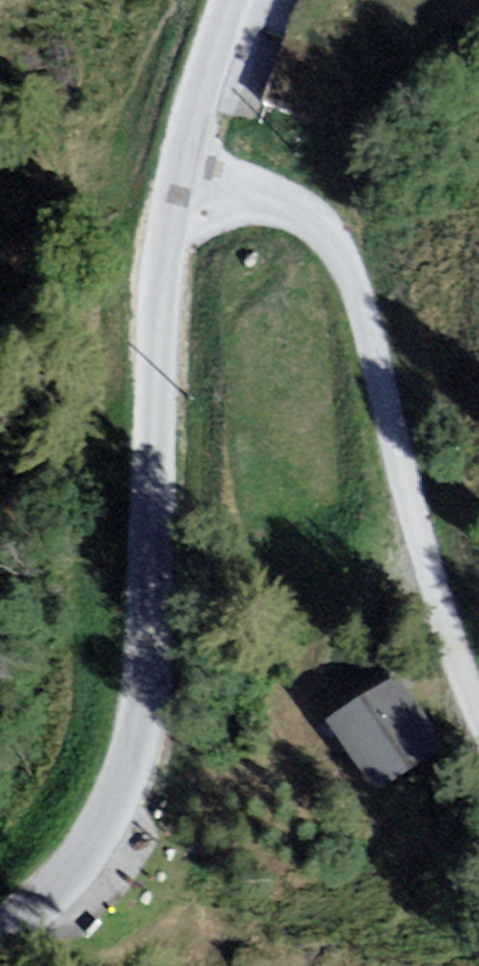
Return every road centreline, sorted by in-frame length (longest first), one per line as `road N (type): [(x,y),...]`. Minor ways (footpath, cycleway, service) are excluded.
road 1 (unclassified): [(0,925),(48,898),(99,838),(133,770),(178,177)]
road 2 (unclassified): [(178,177),(289,199),(326,235),(359,293),(428,565),(478,715)]
road 3 (unclassified): [(178,177),(185,119),(229,0)]

